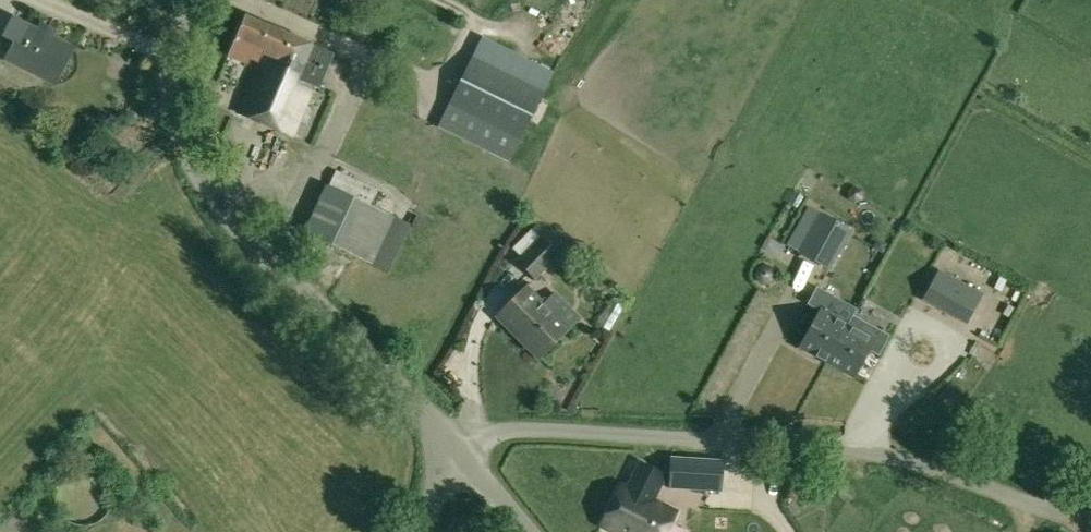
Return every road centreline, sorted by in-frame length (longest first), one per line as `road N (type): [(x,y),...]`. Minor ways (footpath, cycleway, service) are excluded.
road 1 (unclassified): [(451,447),(539,432),(853,452),(954,477),(1047,513),(1090,497)]
road 2 (tertiary): [(451,447),(215,206),(174,118),(170,73),(192,0)]

